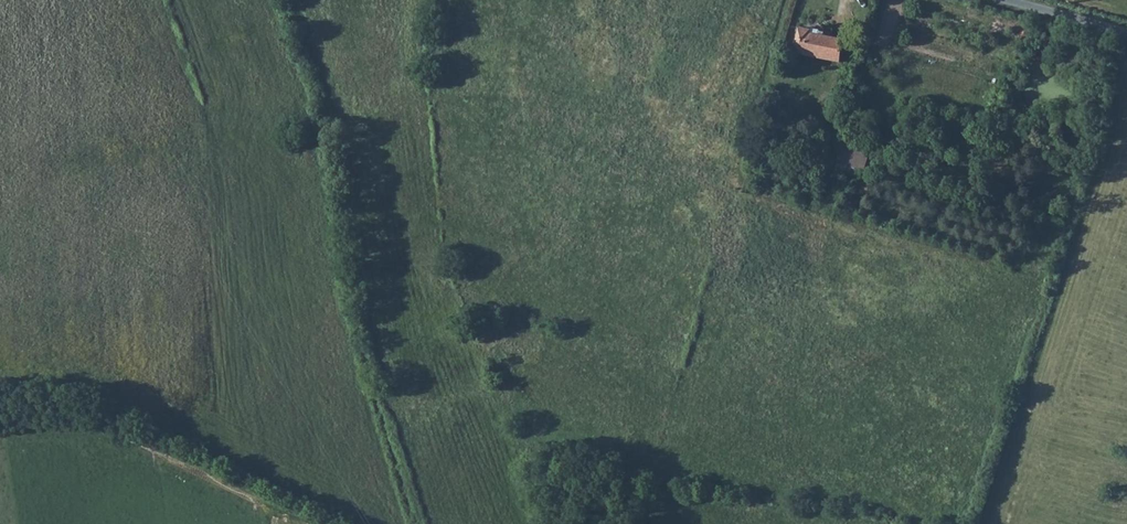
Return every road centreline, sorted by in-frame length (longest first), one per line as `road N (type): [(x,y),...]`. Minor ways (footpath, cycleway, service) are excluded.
road 1 (unclassified): [(1005,0),(1126,33)]

